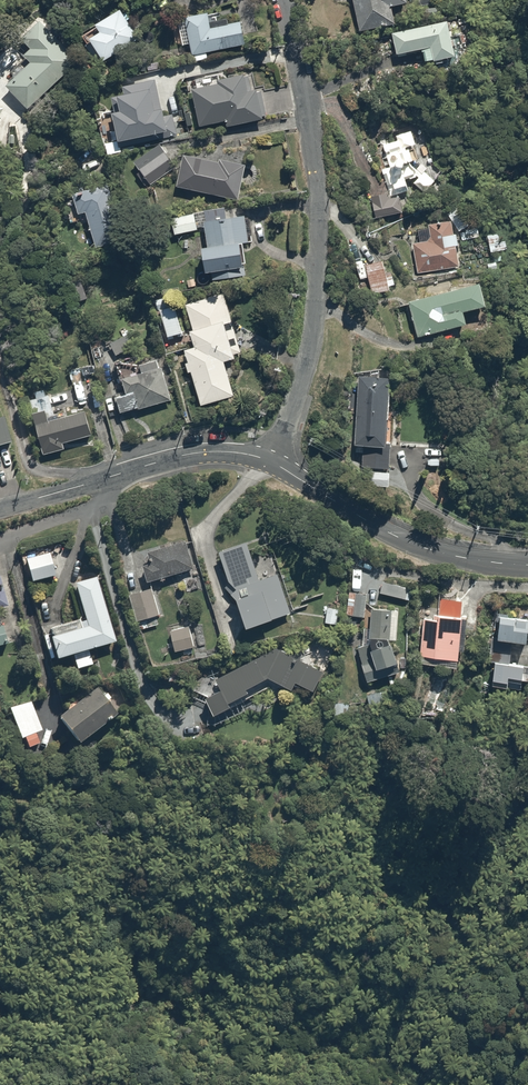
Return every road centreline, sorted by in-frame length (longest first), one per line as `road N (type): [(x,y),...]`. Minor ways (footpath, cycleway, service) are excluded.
road 1 (residential): [(271,460),(307,356),(319,245),(314,146),(278,0)]
road 2 (residential): [(527,564),(427,548),(271,460)]
road 3 (residential): [(271,460),(214,451),(175,457),(0,510)]

